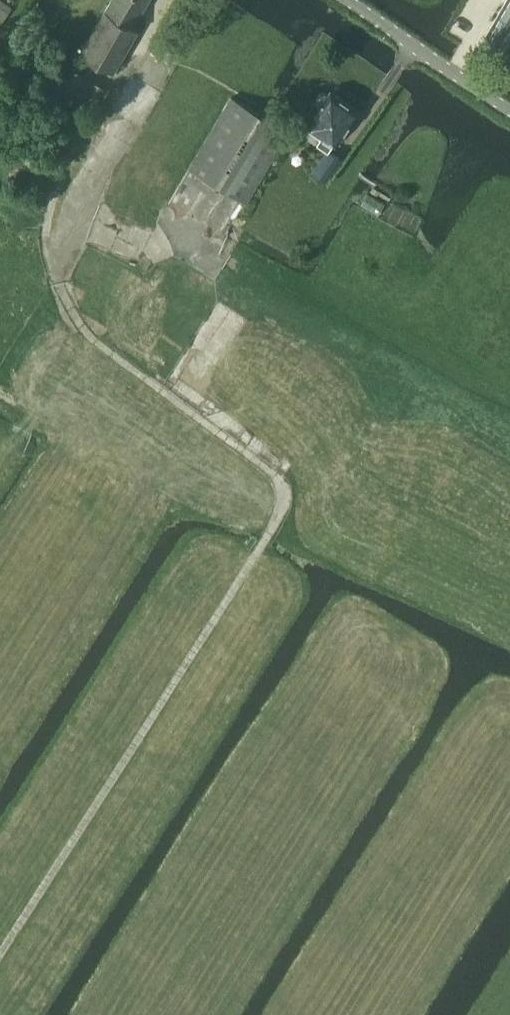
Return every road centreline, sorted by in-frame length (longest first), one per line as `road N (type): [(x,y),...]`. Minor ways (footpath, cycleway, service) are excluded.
road 1 (track): [(0,955),(282,508),(281,481),(99,345),(59,282),(142,80),(141,45),(166,0)]
road 2 (unclassified): [(509,110),(351,0)]

